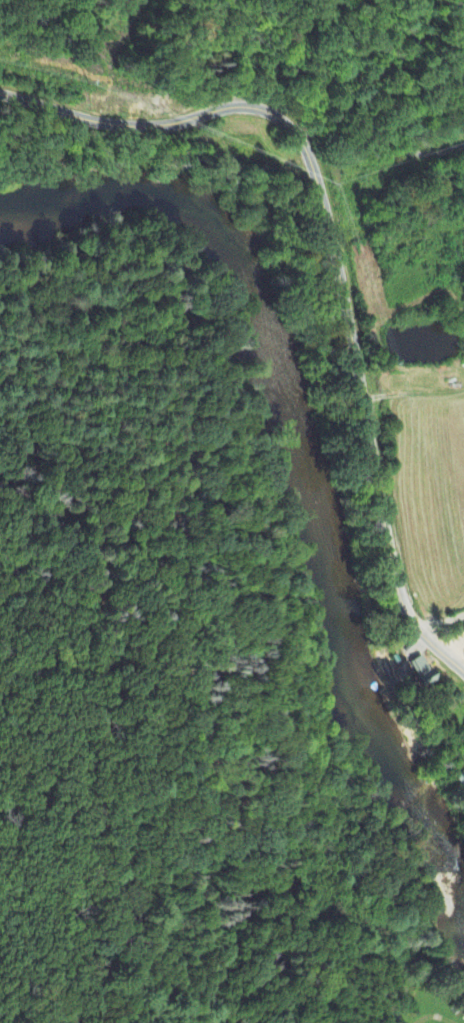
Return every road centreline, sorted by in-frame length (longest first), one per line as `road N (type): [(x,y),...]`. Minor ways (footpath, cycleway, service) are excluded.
road 1 (residential): [(463,667),(422,630),(399,592),(337,227),(325,180),(294,118),(242,108),(181,125),(126,125),(0,94)]

